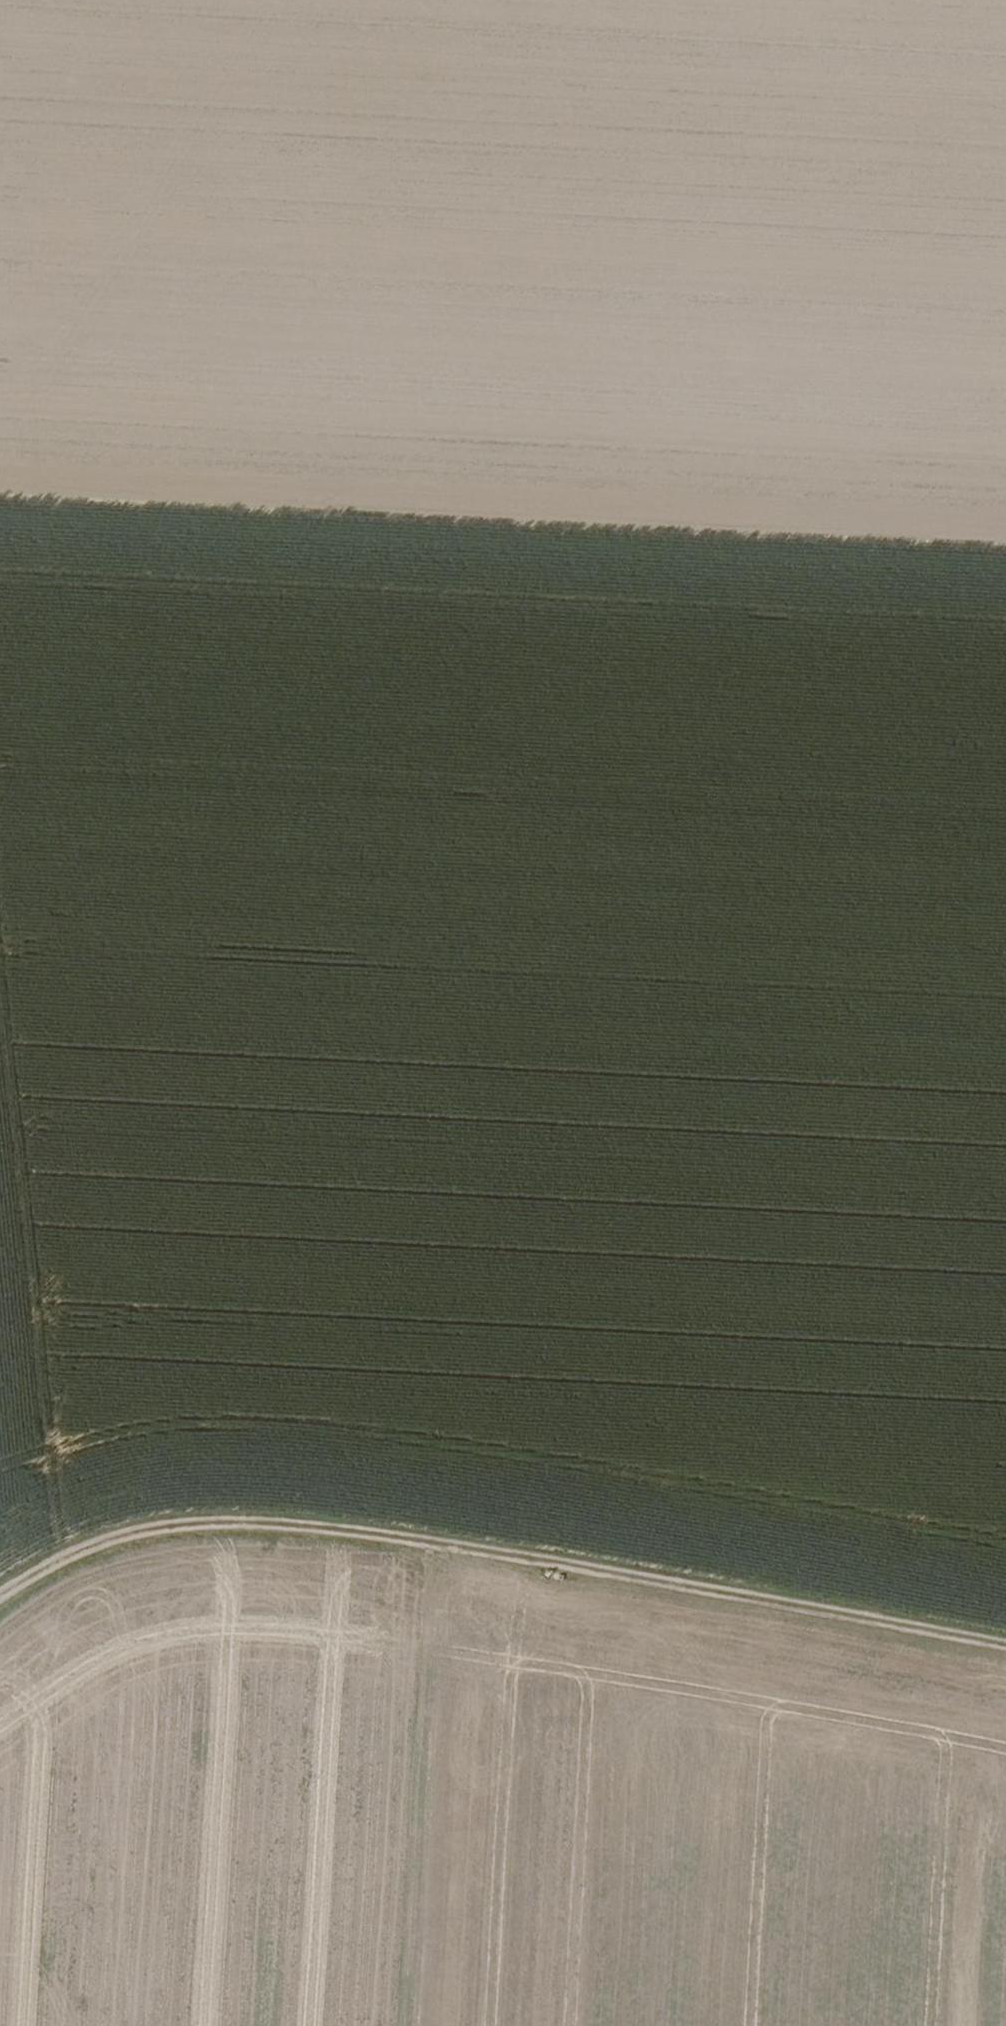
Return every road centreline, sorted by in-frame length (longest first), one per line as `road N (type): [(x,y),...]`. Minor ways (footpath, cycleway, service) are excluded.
road 1 (track): [(1005,1646),(469,1549),(277,1525),(140,1531),(54,1562),(0,1596)]

